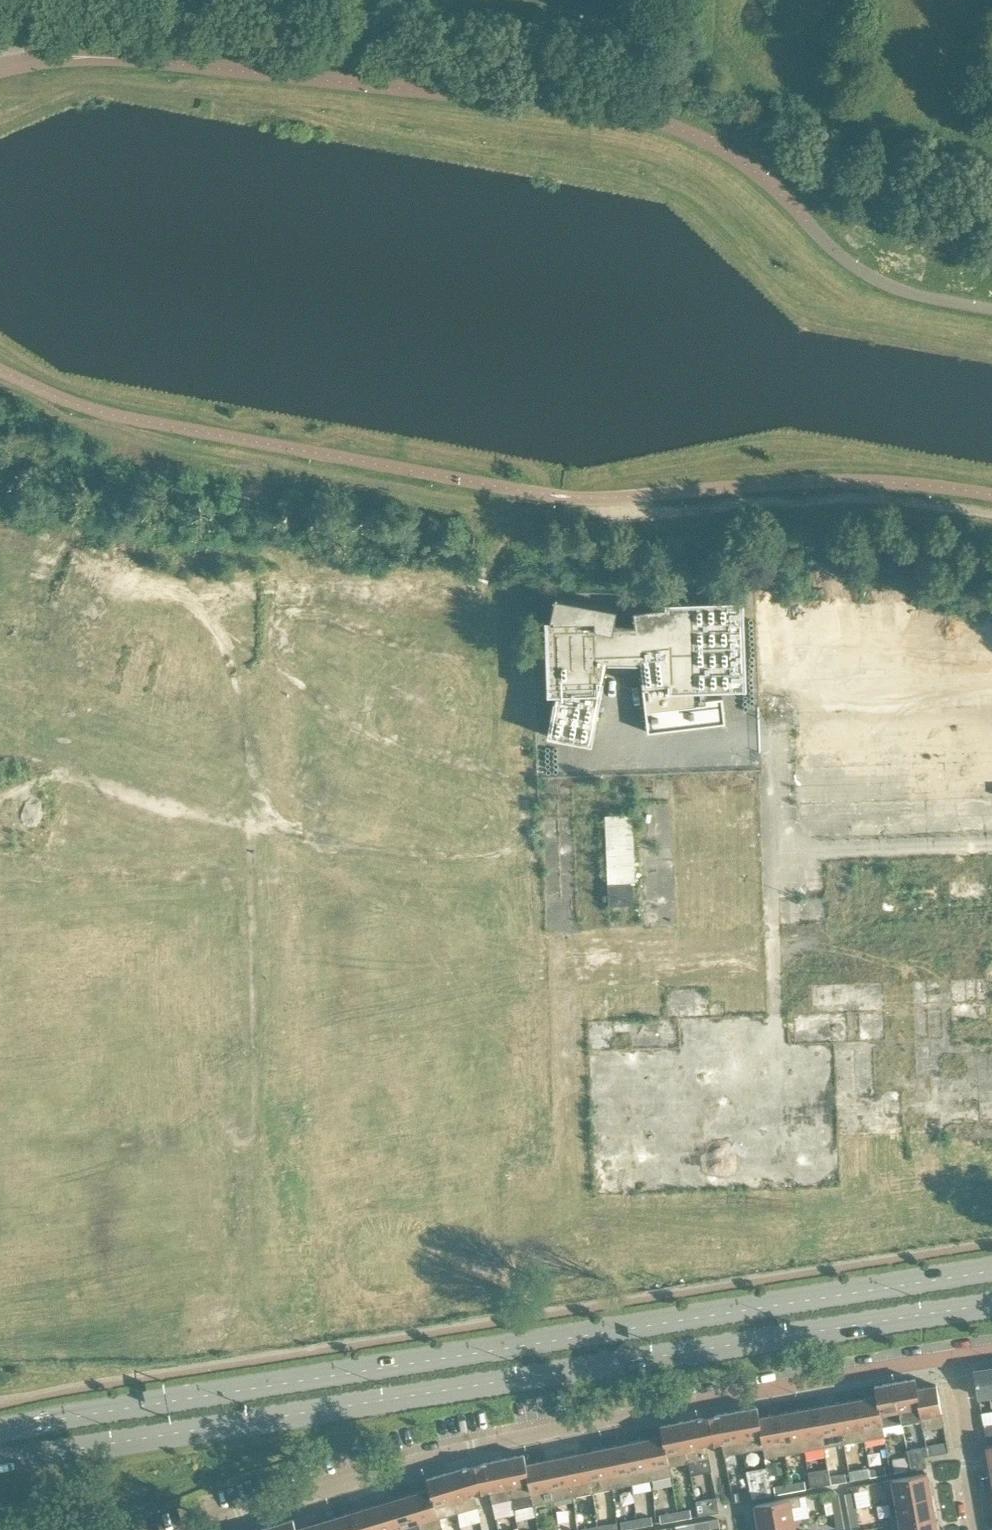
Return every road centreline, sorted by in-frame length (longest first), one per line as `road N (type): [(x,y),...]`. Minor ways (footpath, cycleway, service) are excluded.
road 1 (secondary): [(0,1462),(991,1304)]
road 2 (secondary): [(991,1270),(192,1397)]
road 3 (residential): [(956,1357),(468,1448),(208,1529)]
road 4 (residential): [(239,1203),(383,1245),(991,1141)]
road 5 (residential): [(239,1203),(374,828)]
road 6 (secondary): [(192,1397),(166,1384),(0,1405)]
road 7 (secondary): [(192,1397),(0,1430)]
road 8 (residential): [(956,1357),(974,1448),(968,1487),(976,1529)]

